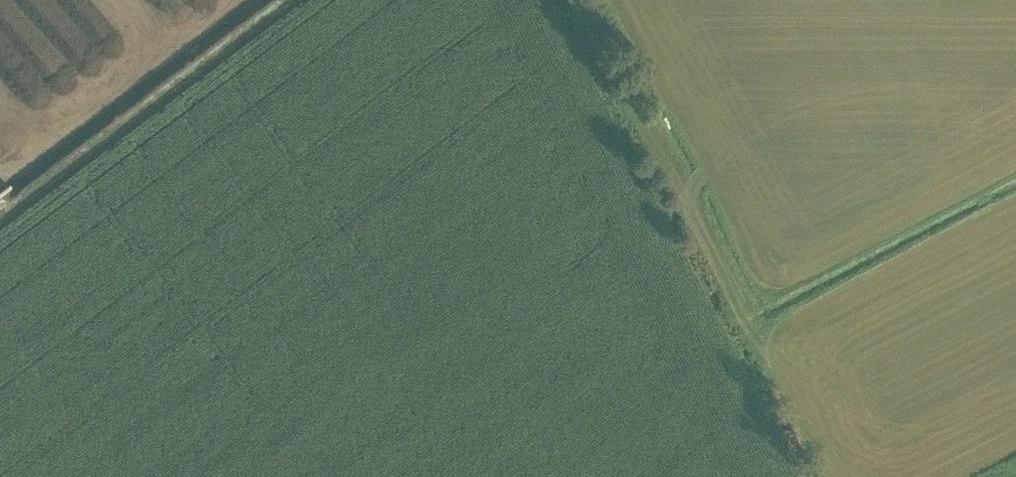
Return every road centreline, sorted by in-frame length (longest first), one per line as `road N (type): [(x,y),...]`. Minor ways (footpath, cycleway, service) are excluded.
road 1 (track): [(824,476),(577,0)]

